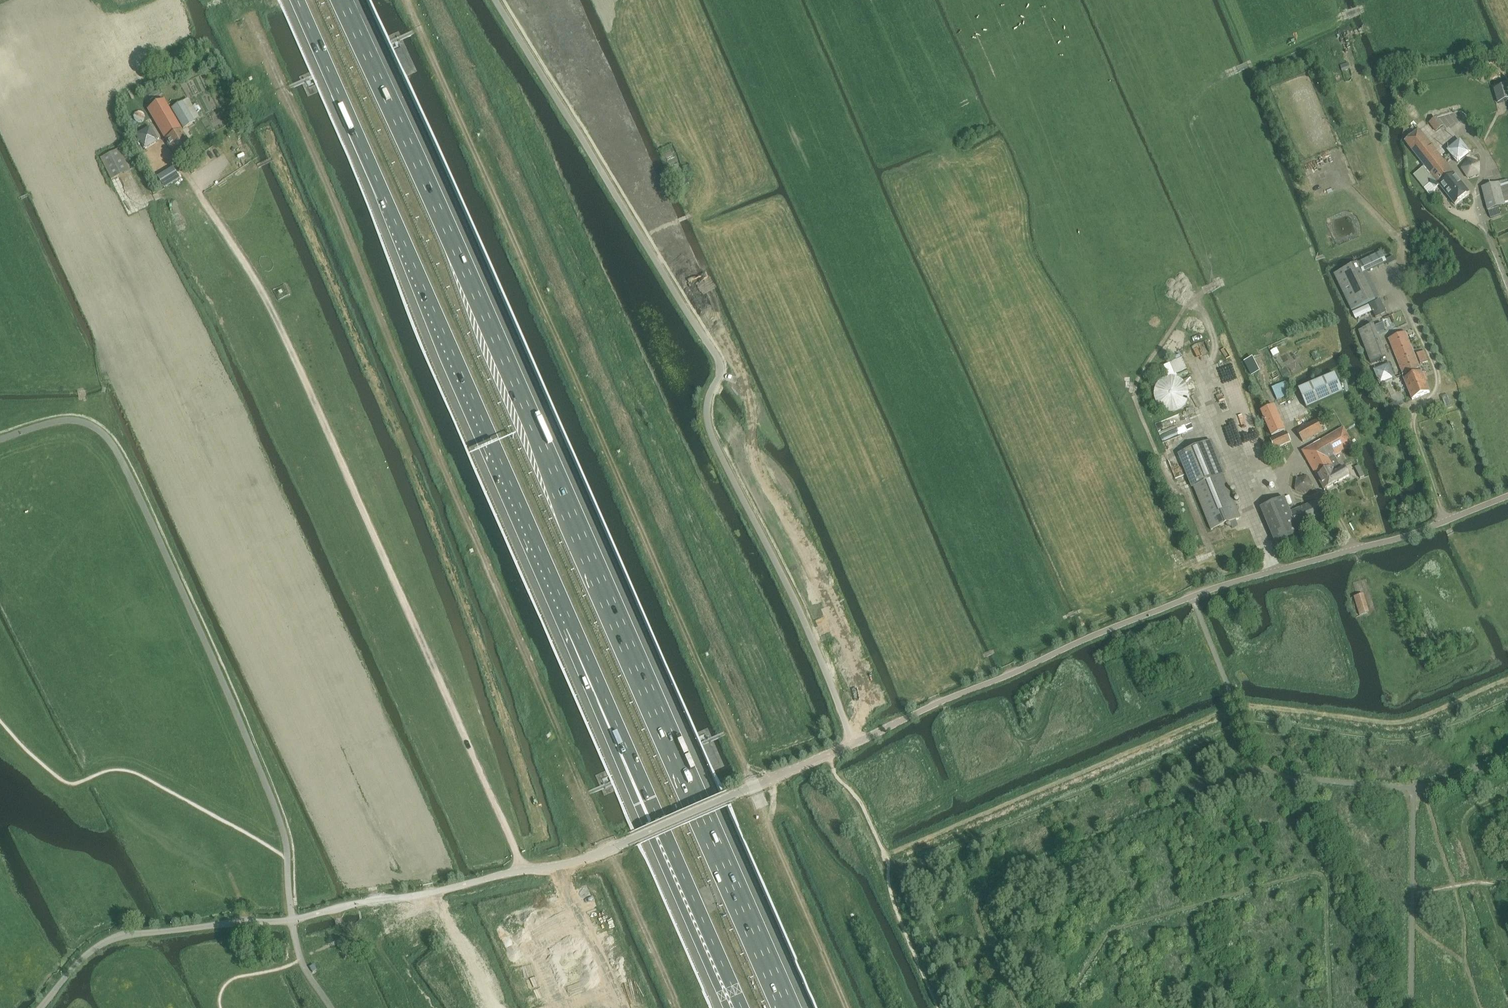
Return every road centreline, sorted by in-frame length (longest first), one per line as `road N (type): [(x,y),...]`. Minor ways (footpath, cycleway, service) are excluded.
road 1 (unclassified): [(41,1007),(110,940),(292,920),(592,857),(1126,623),(1227,585),(1406,537),(1507,497)]
road 2 (motorway): [(785,1007),(346,0)]
road 3 (track): [(607,851),(252,25)]
road 4 (track): [(407,0),(754,787)]
road 5 (track): [(140,103),(280,326),(521,871)]
road 6 (motorway): [(298,0),(570,622)]
road 7 (motorway): [(570,622),(742,1007)]
road 8 (motorway): [(570,622),(637,805),(725,1007)]

